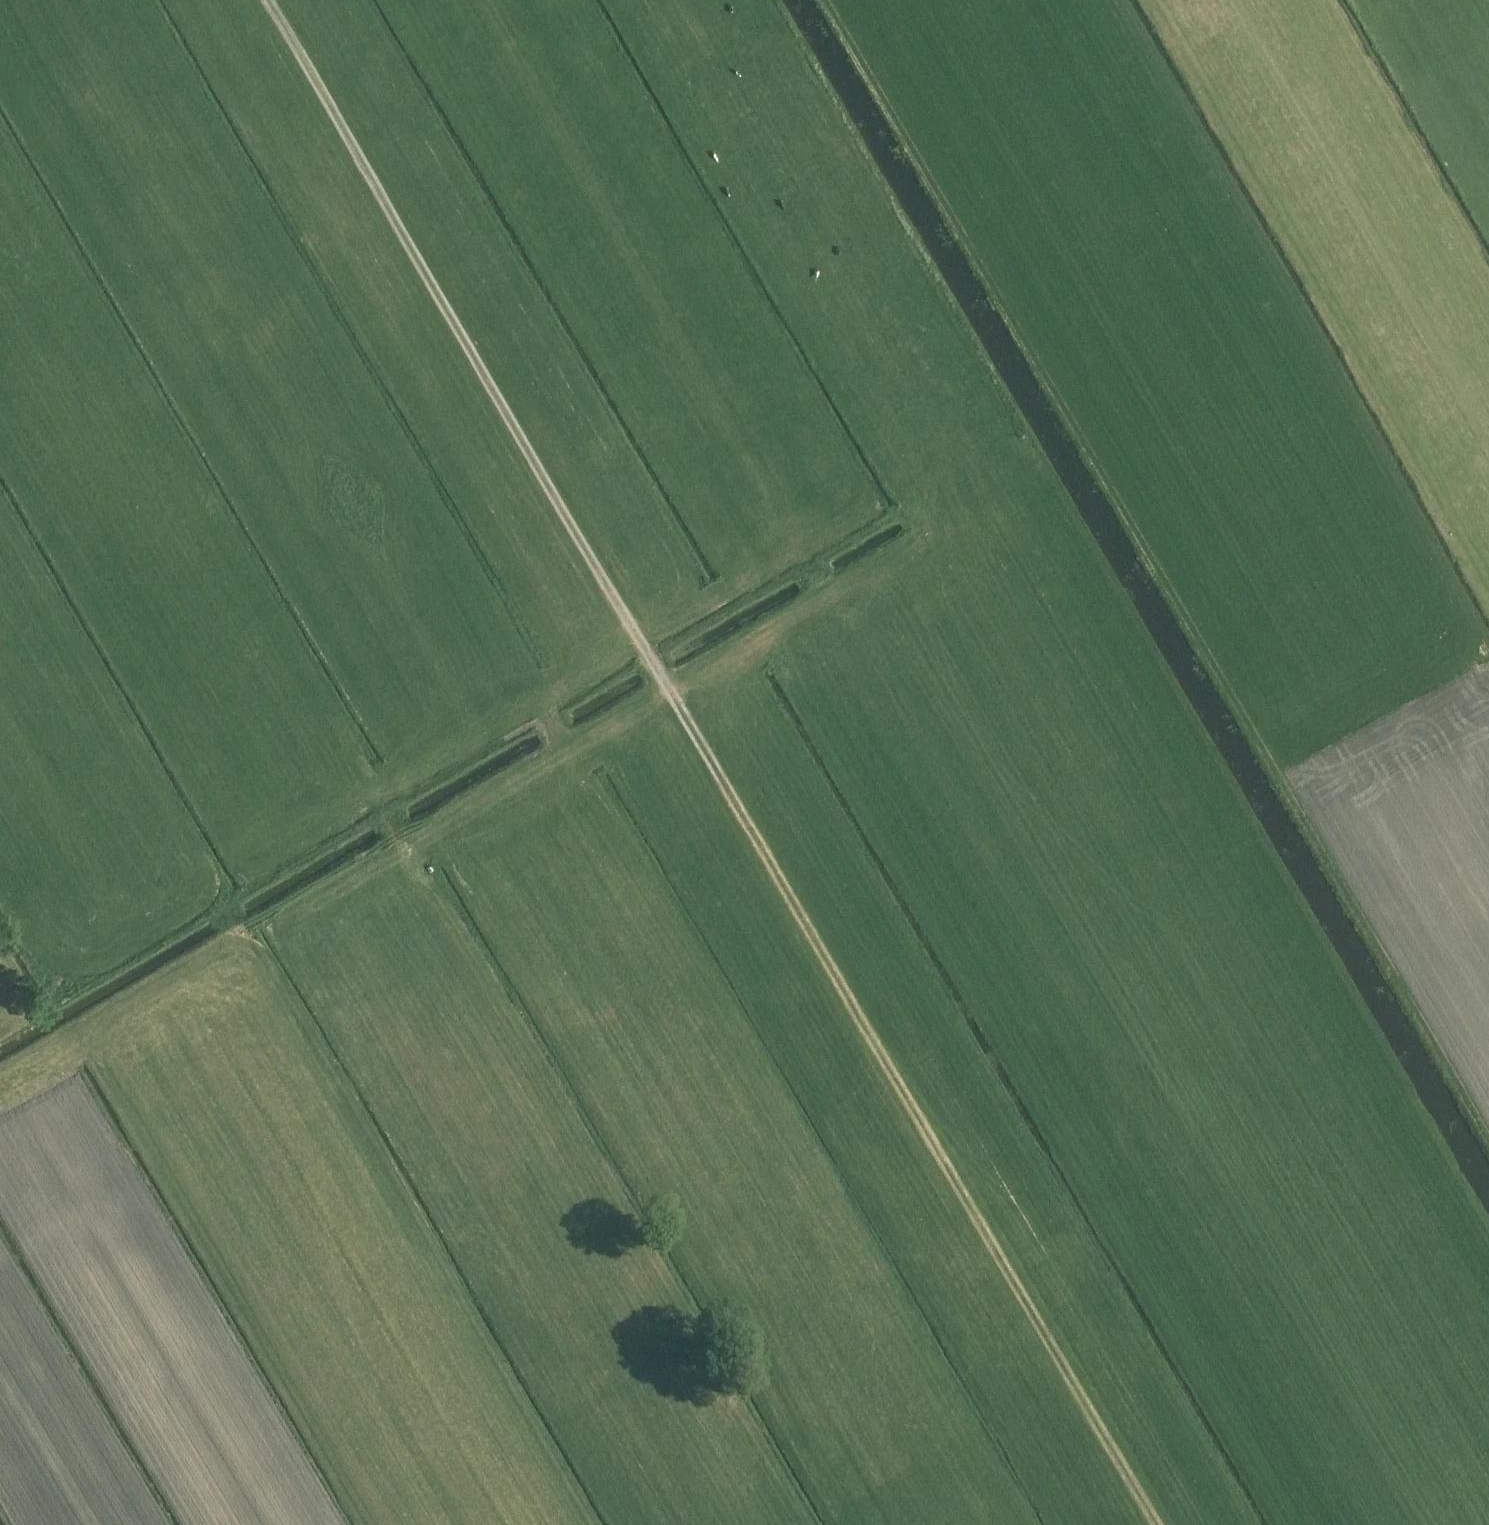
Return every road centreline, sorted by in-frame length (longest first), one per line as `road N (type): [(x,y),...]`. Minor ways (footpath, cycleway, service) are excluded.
road 1 (track): [(1488,1137),(831,0)]

